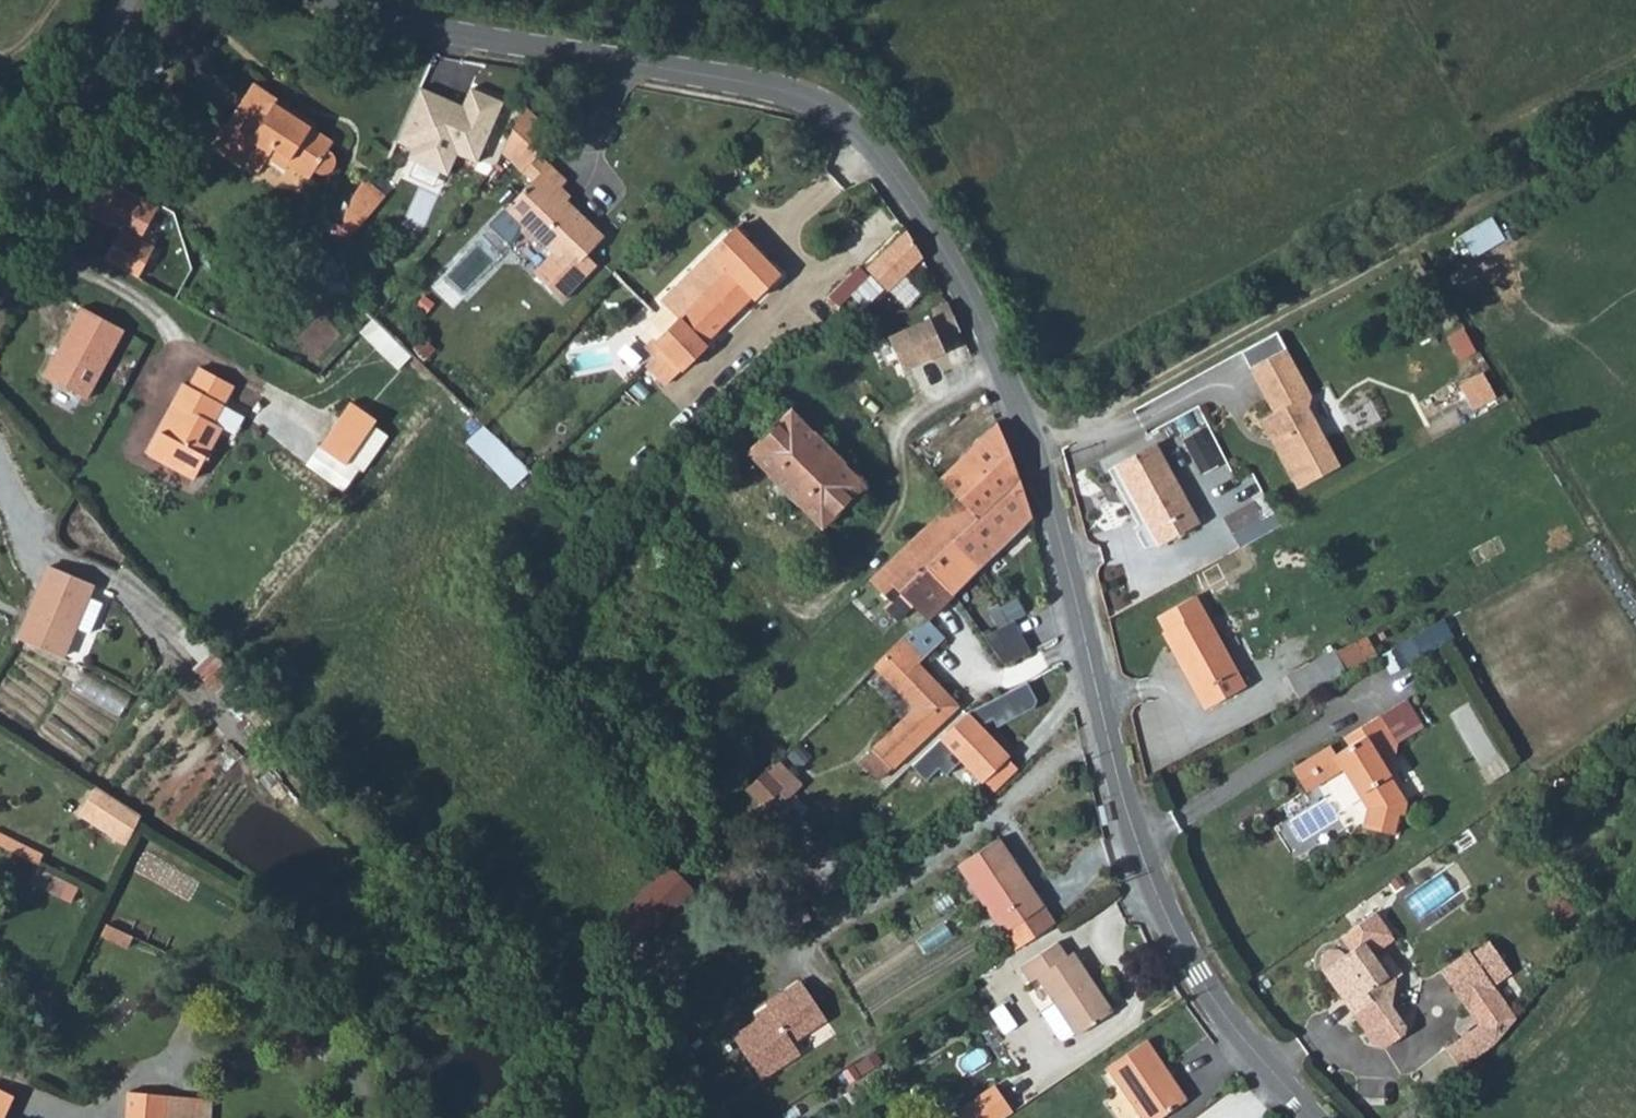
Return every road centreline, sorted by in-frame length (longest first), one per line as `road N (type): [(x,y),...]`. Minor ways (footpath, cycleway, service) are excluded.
road 1 (unclassified): [(1317,1117),(1197,972),(1151,876),(1033,447),(967,285),(895,165),(853,121),(751,81),(551,51),(327,0)]
road 2 (track): [(1033,447),(1102,416),(1635,117)]
road 3 (residential): [(0,273),(129,0)]

